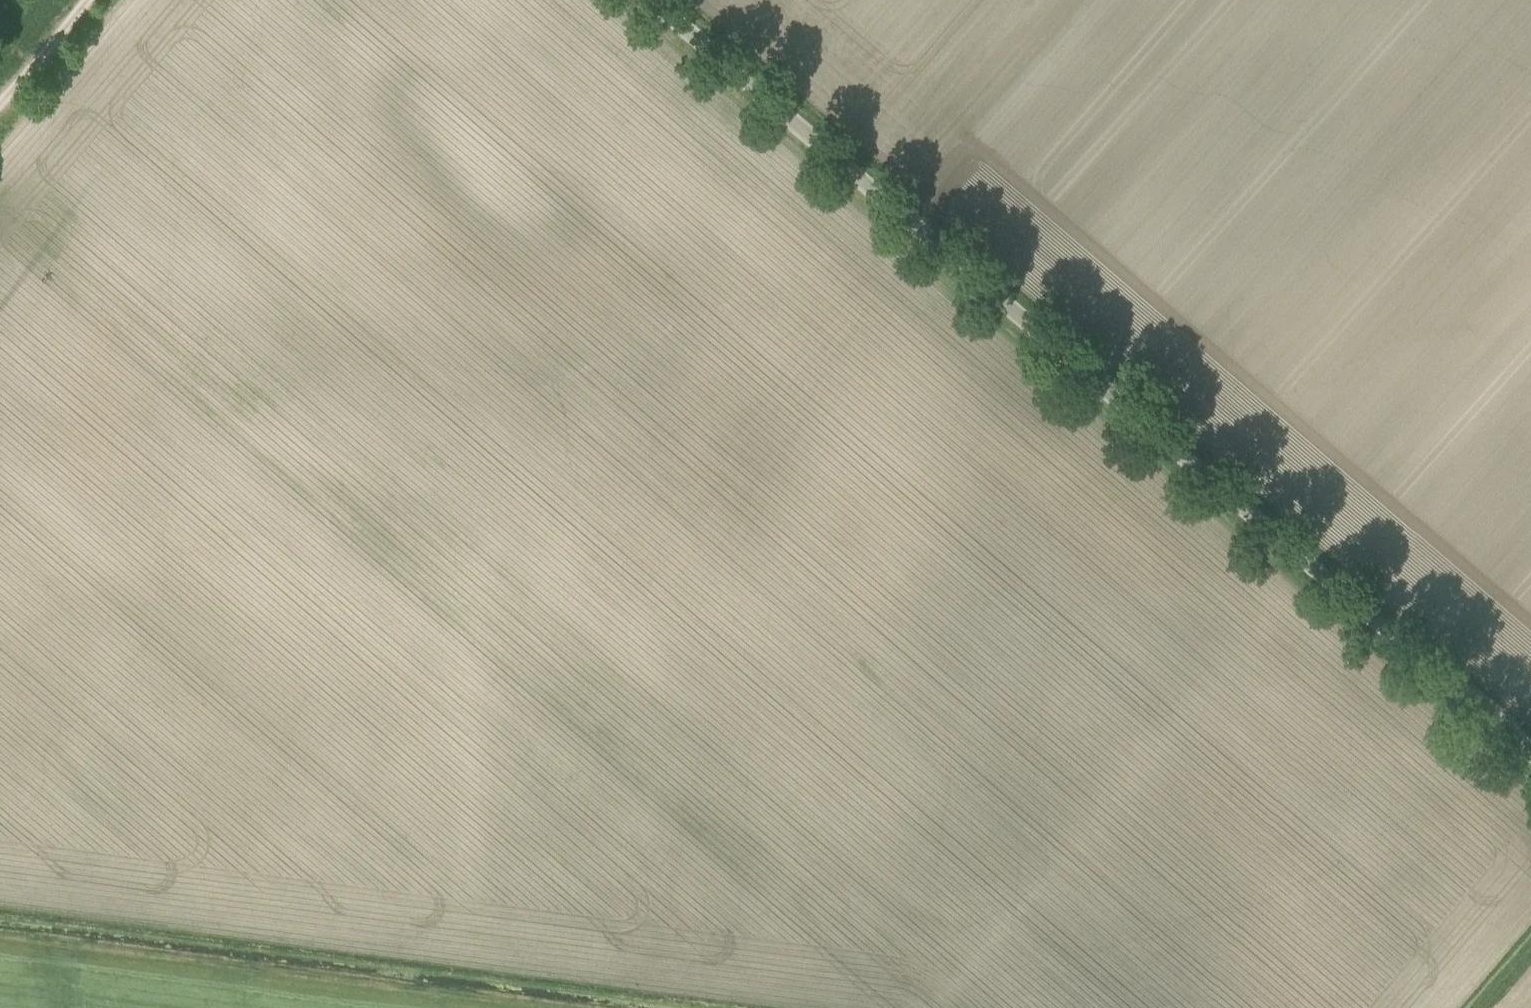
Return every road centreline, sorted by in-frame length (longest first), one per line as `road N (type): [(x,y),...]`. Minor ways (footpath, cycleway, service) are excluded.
road 1 (unclassified): [(1530,746),(660,0)]
road 2 (track): [(88,0),(0,103)]

